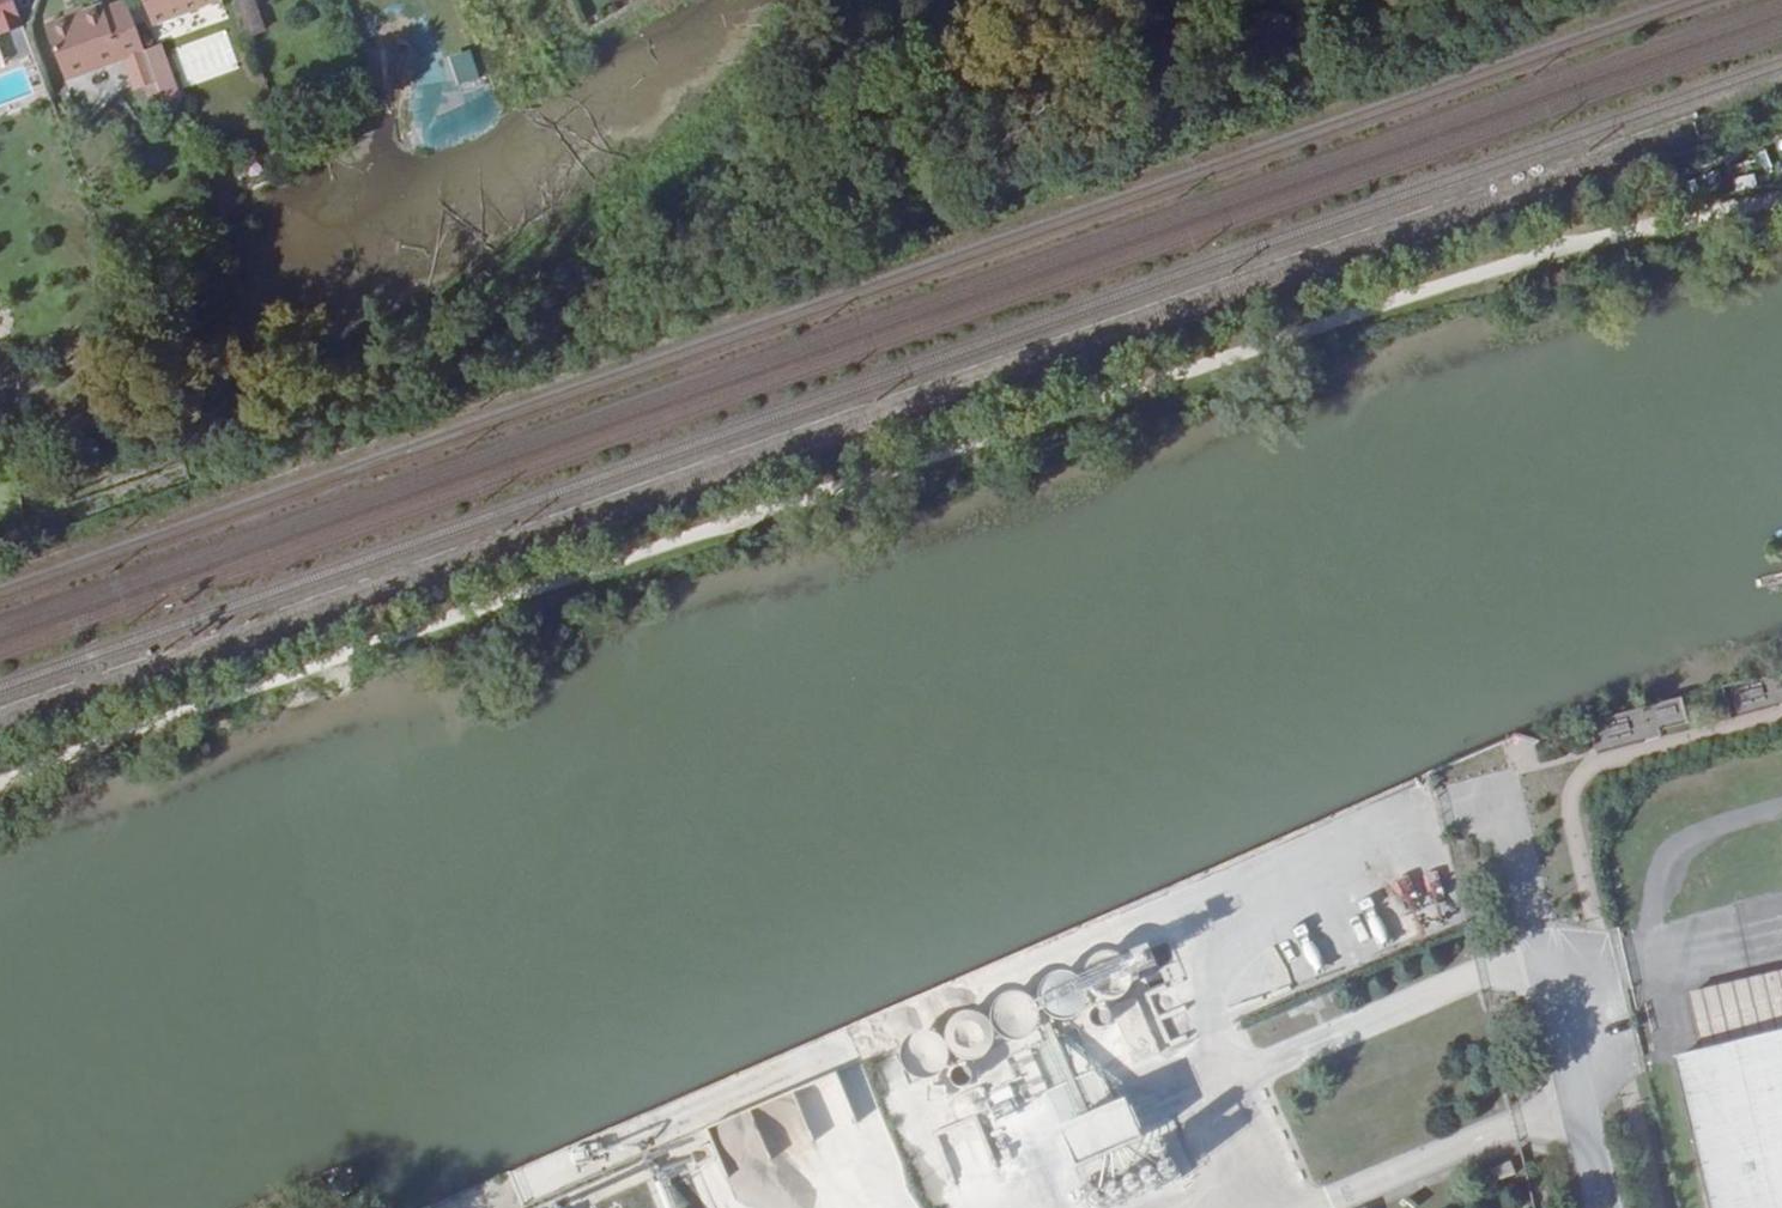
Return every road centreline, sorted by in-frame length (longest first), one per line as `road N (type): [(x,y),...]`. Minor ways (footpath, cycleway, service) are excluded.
road 1 (residential): [(1506,794),(1560,1022)]
road 2 (unclassified): [(1560,1022),(1605,1207)]

